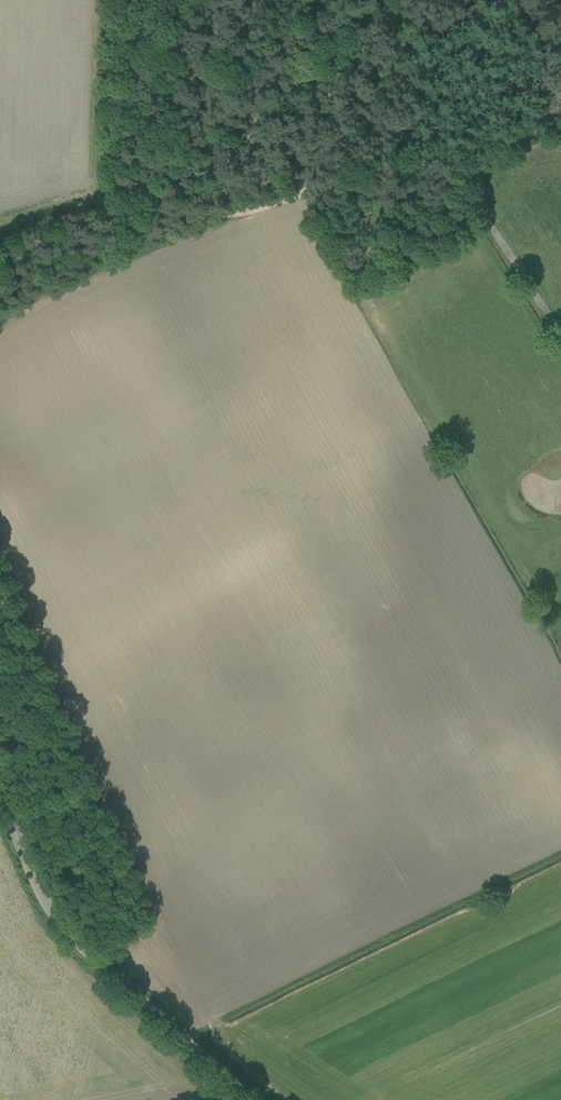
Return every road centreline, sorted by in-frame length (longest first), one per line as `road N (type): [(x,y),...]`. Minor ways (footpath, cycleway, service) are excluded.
road 1 (track): [(0,235),(107,200),(243,201),(560,127)]
road 2 (unclassified): [(259,1099),(71,936),(38,884),(0,793)]

